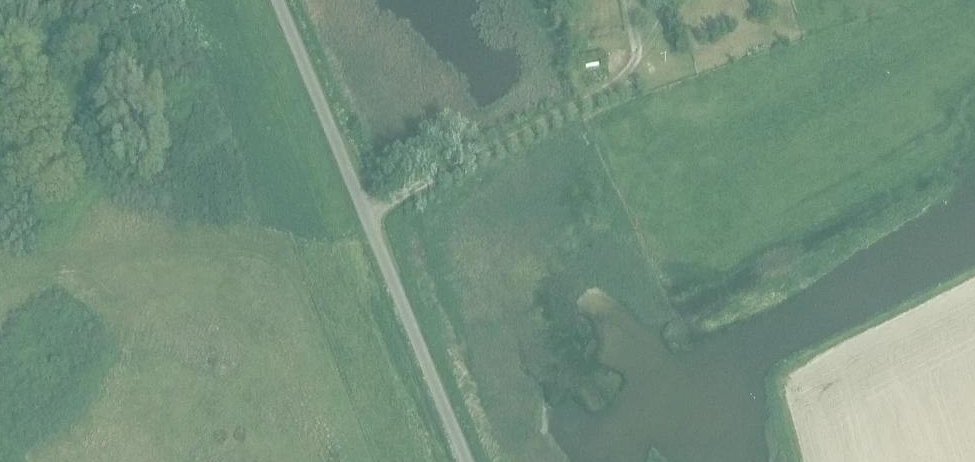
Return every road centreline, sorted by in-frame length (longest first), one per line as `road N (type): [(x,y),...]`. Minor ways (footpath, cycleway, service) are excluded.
road 1 (unclassified): [(278,0),(468,461)]

